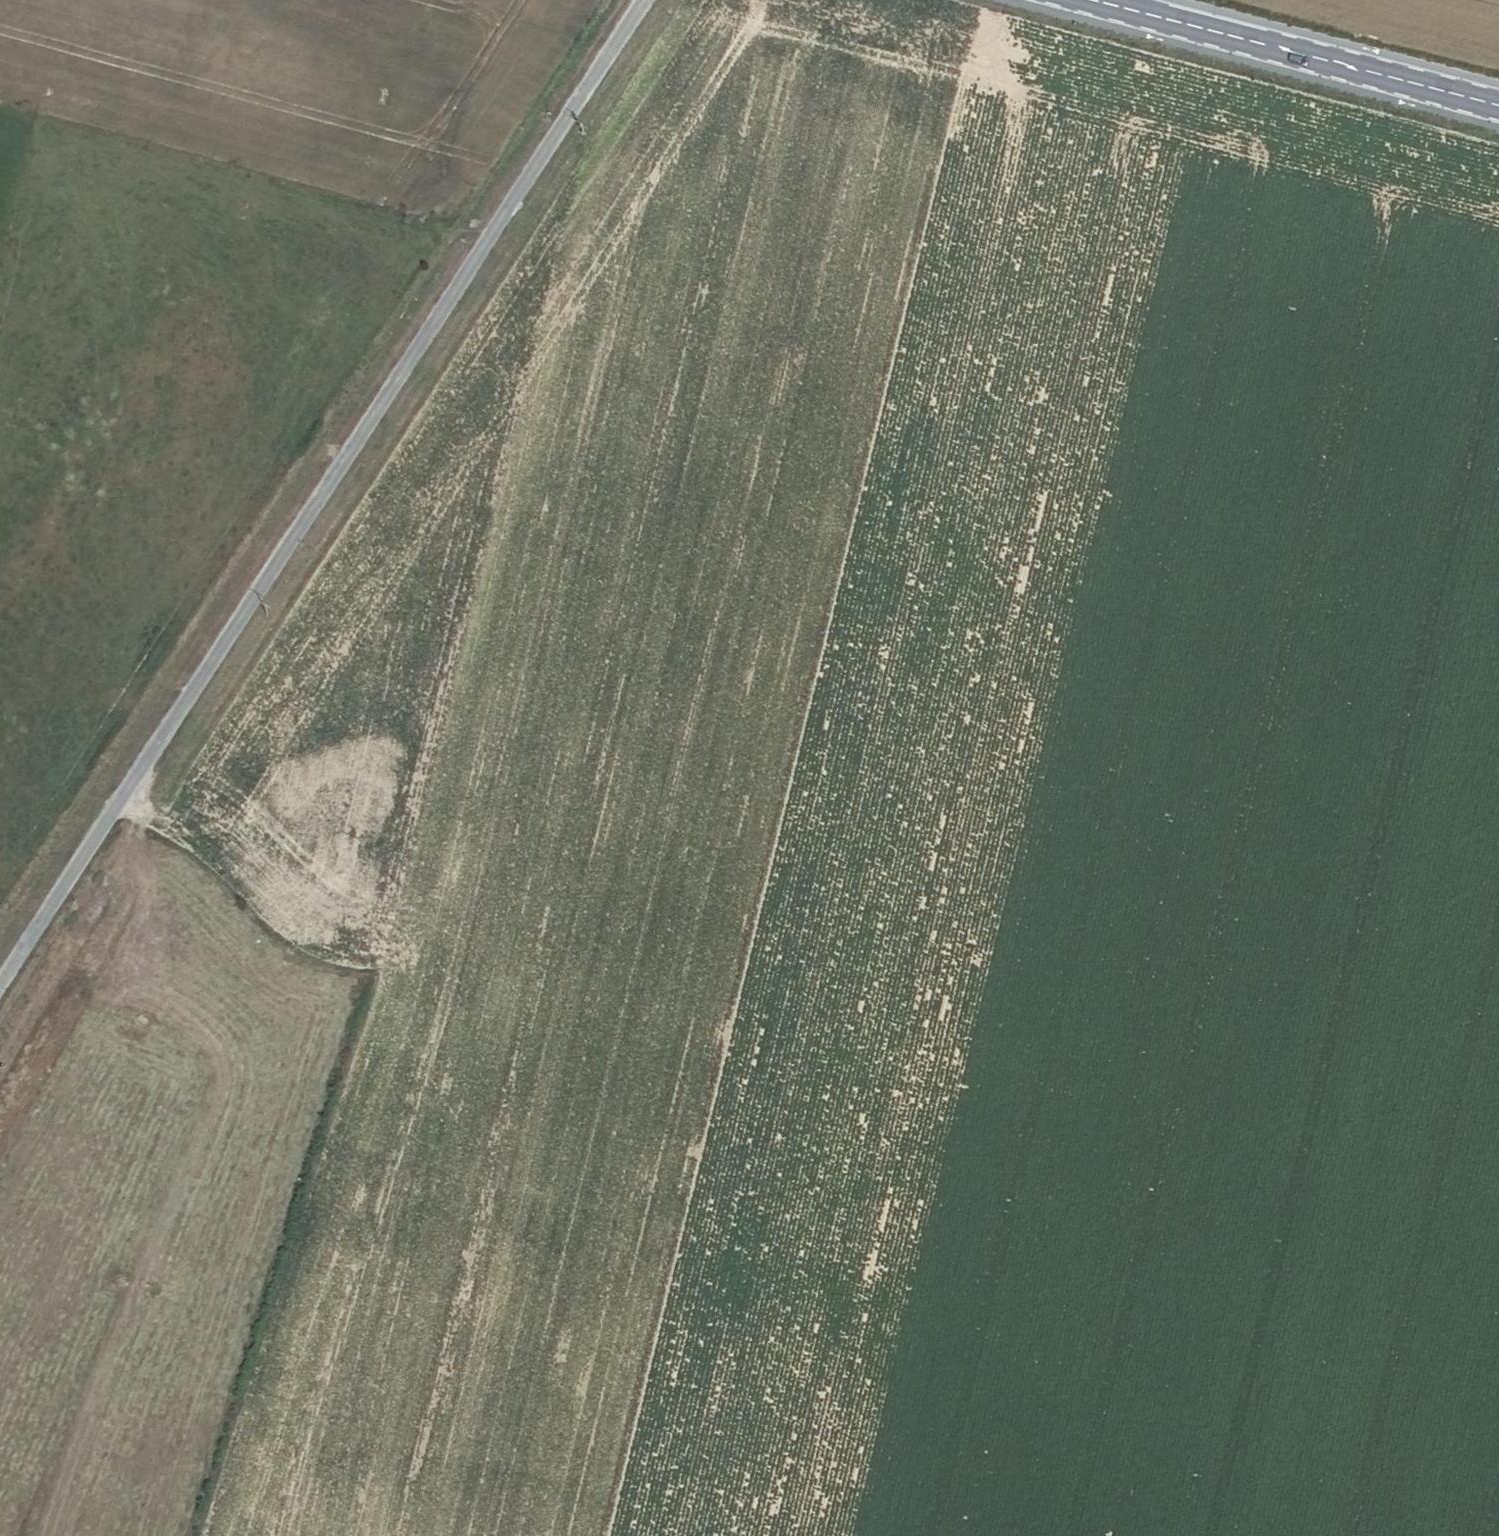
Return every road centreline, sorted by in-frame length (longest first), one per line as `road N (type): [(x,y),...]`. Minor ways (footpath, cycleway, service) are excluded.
road 1 (unclassified): [(0,985),(642,0)]
road 2 (secondary): [(1498,108),(1089,0)]

